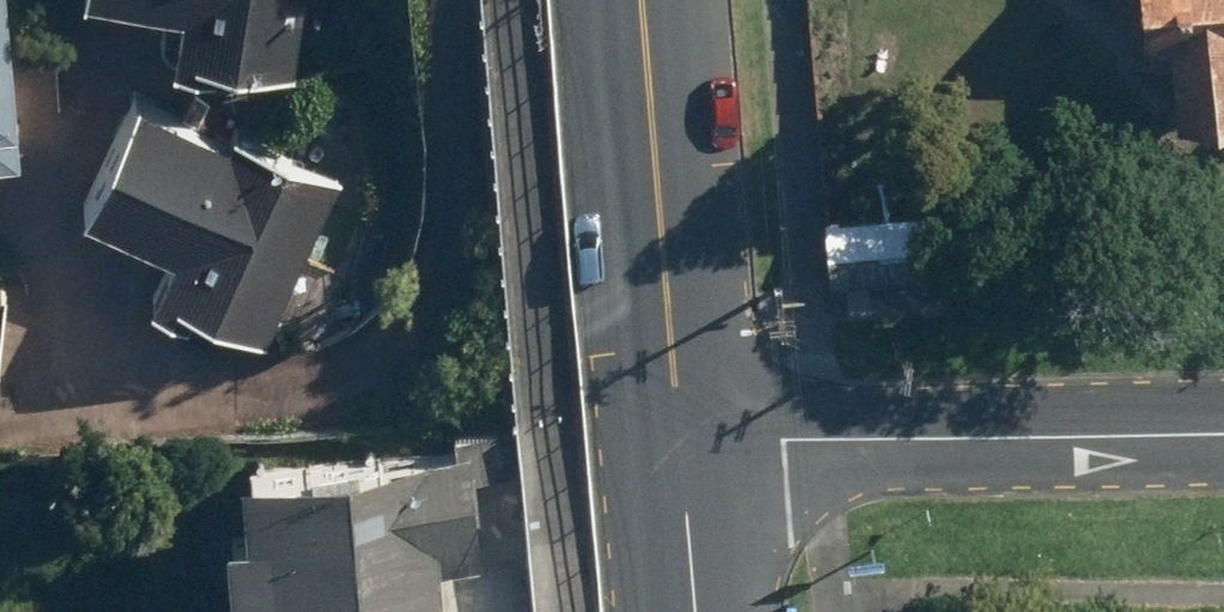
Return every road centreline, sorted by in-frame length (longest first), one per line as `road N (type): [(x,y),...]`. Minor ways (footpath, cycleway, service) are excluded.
road 1 (residential): [(700,440),(1223,427)]
road 2 (secondary): [(700,440),(659,0)]
road 3 (secondary): [(710,611),(700,440)]

